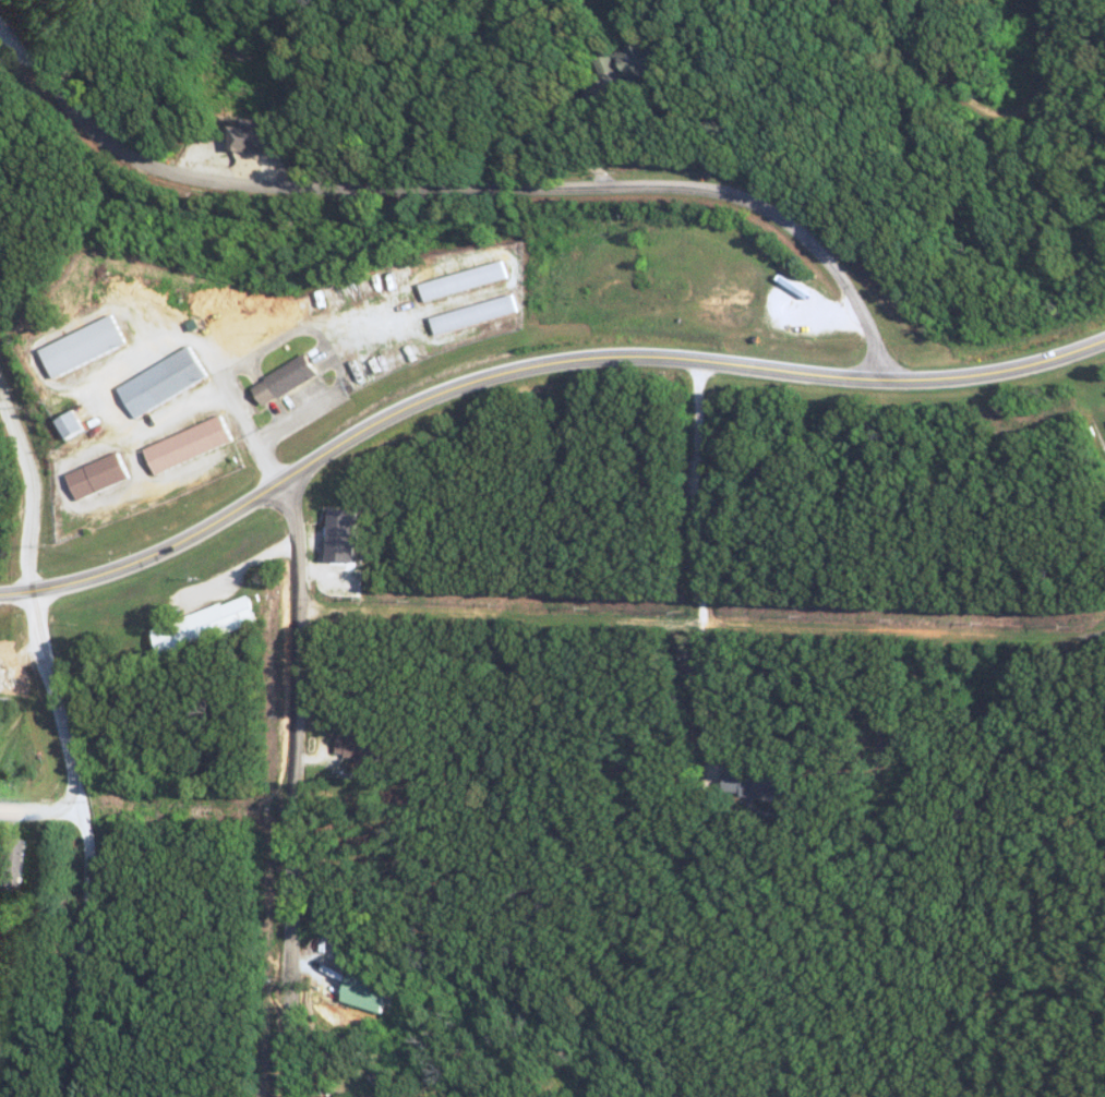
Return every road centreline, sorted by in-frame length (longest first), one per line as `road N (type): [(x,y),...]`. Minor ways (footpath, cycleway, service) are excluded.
road 1 (secondary): [(0,593),(60,584),(147,556),(369,427),(494,372),(634,352),(855,377),(948,377),(1104,337)]
road 2 (residential): [(897,378),(834,266),(767,209),(678,188),(279,189),(208,180),(154,165),(103,136),(0,20)]
road 3 (residential): [(298,613),(463,608),(718,629),(1092,639)]
road 4 (residential): [(286,1096),(299,594),(287,474)]
road 5 (residential): [(709,787),(699,359)]
road 6 (track): [(845,0),(1000,116),(1038,105),(1057,44),(1057,0)]
road 7 (residential): [(87,1096),(92,904),(80,815)]
road 8 (residential): [(80,815),(39,648),(34,589)]
road 9 (residential): [(34,589),(38,486),(0,383)]

